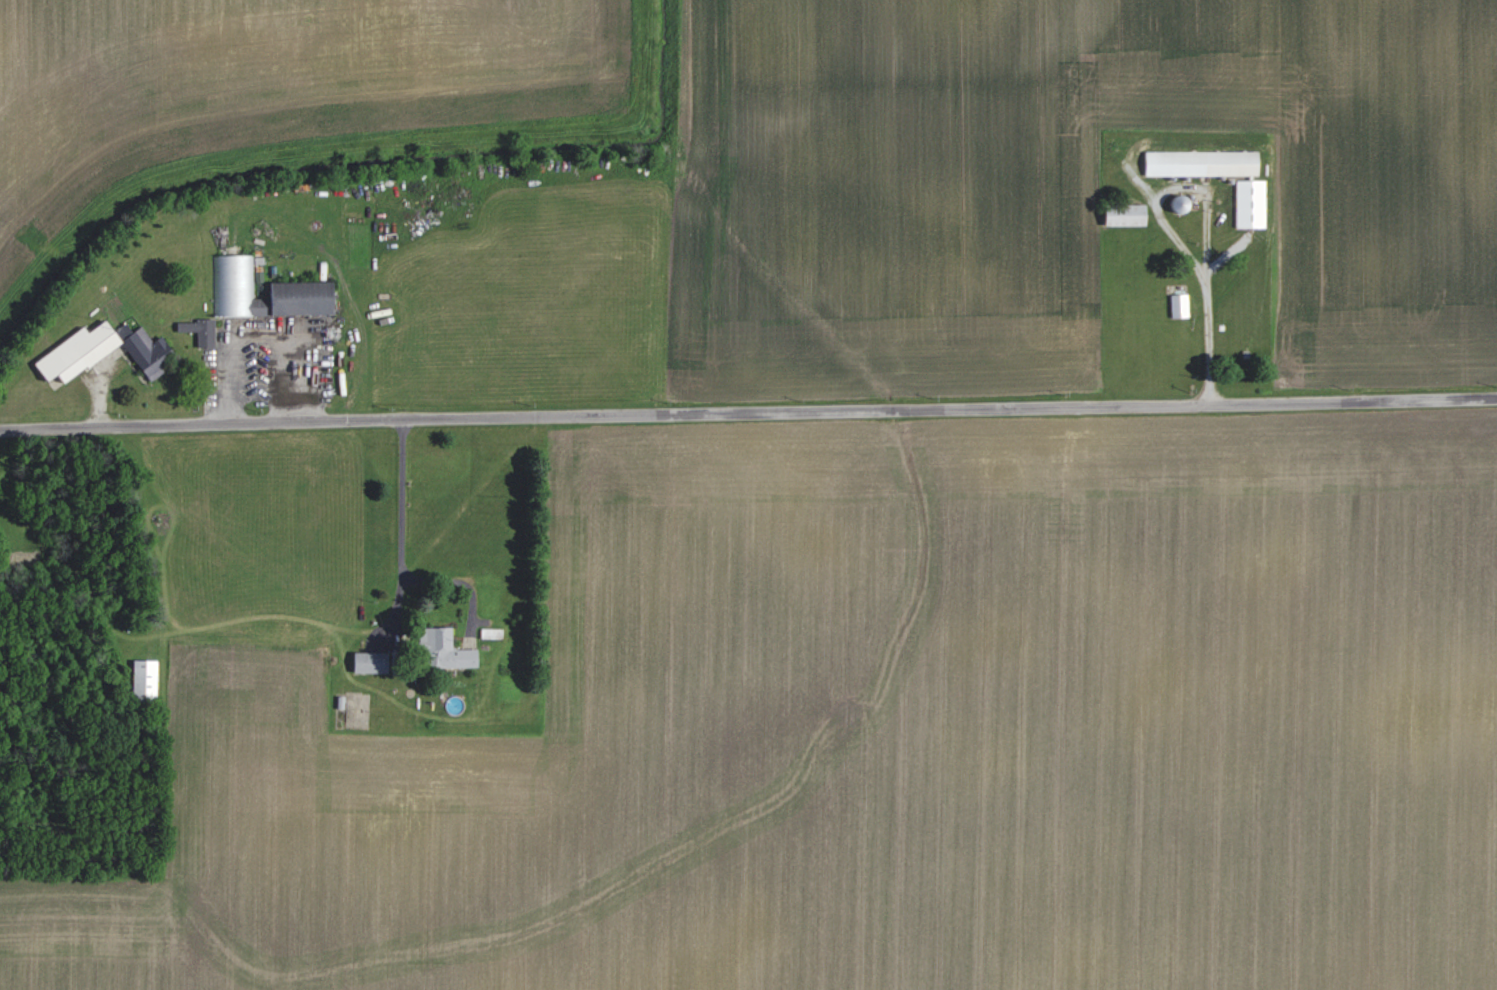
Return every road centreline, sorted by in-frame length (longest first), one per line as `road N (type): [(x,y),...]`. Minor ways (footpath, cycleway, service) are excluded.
road 1 (residential): [(0,430),(1496,404)]

